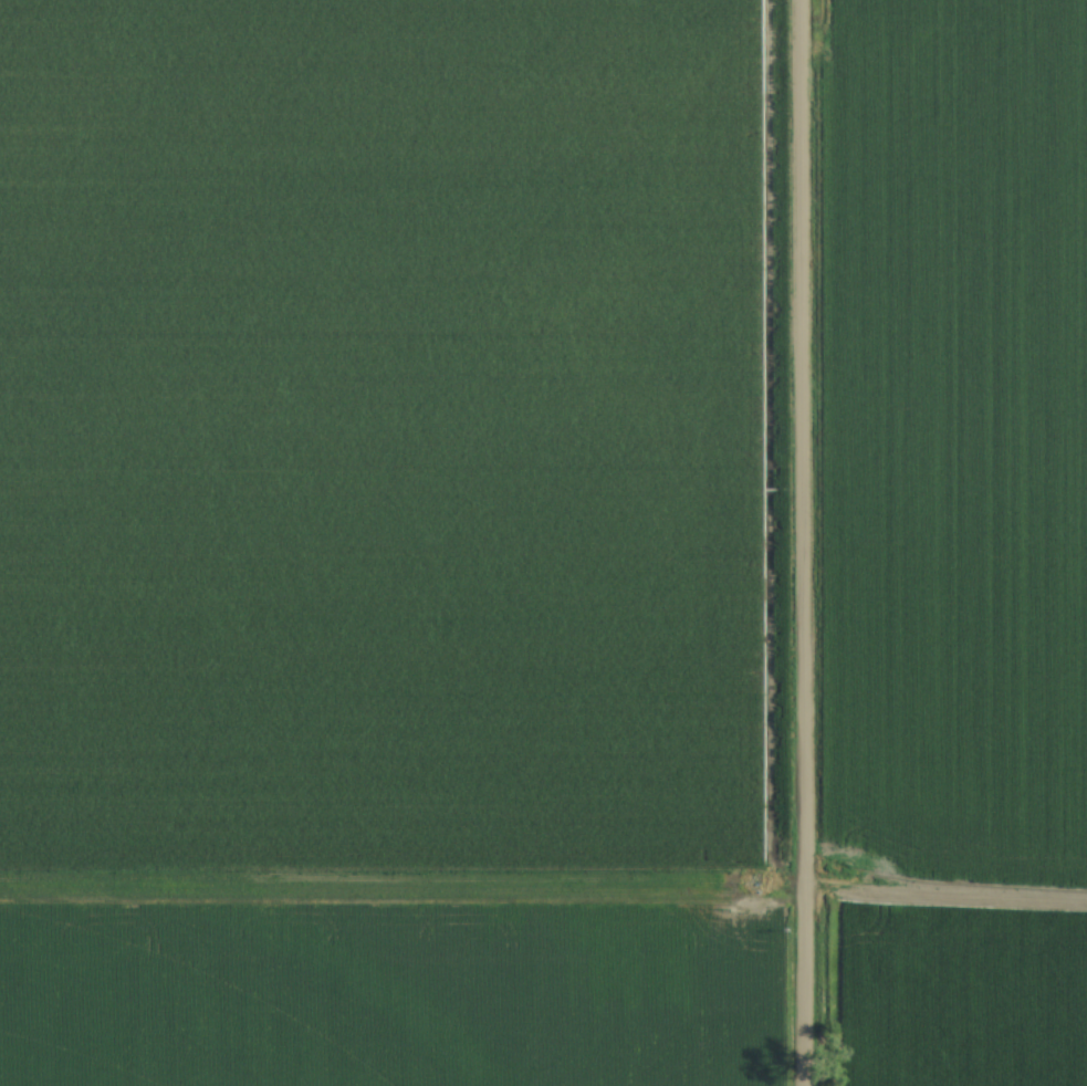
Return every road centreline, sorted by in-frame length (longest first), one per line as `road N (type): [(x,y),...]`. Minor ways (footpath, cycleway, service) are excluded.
road 1 (residential): [(806,1085),(801,0)]

